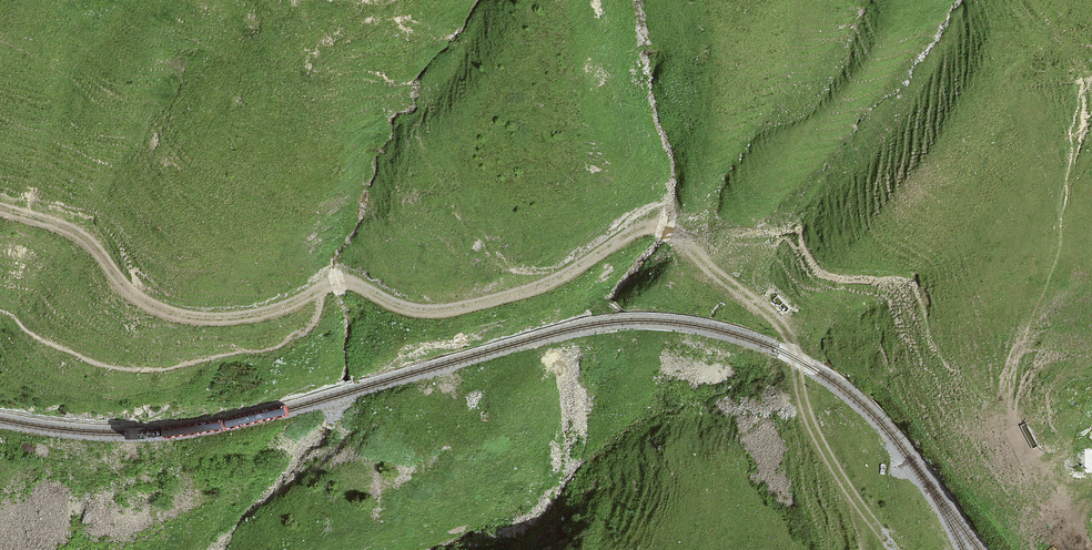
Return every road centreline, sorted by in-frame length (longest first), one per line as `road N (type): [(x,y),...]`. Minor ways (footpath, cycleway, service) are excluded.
road 1 (track): [(320,288),(336,280),(444,314),(538,287),(653,222),(689,239)]
road 2 (track): [(689,239),(705,263),(790,337),(812,424),(894,549)]
road 3 (track): [(0,208),(78,232),(128,286),(166,311),(213,318),(275,307),(320,288)]

